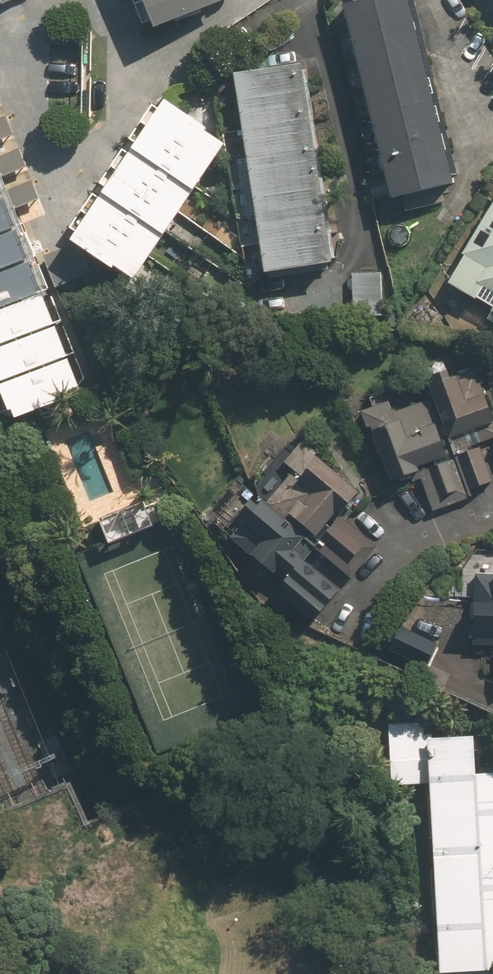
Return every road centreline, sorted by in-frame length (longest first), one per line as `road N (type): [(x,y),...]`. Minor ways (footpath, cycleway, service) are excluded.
road 1 (residential): [(8,23),(58,209),(152,78)]
road 2 (track): [(0,565),(117,811)]
road 3 (residential): [(348,622),(414,544),(457,524),(492,519)]
road 4 (residential): [(152,78),(270,0)]

